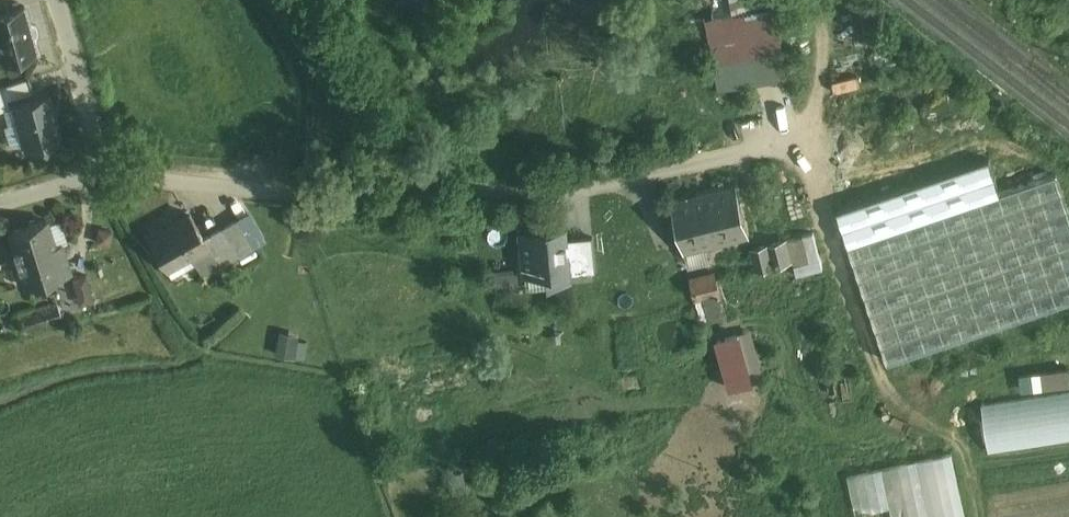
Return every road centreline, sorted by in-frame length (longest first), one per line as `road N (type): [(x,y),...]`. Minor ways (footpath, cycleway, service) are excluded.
road 1 (residential): [(0,203),(77,169),(92,141),(90,102),(57,0)]

